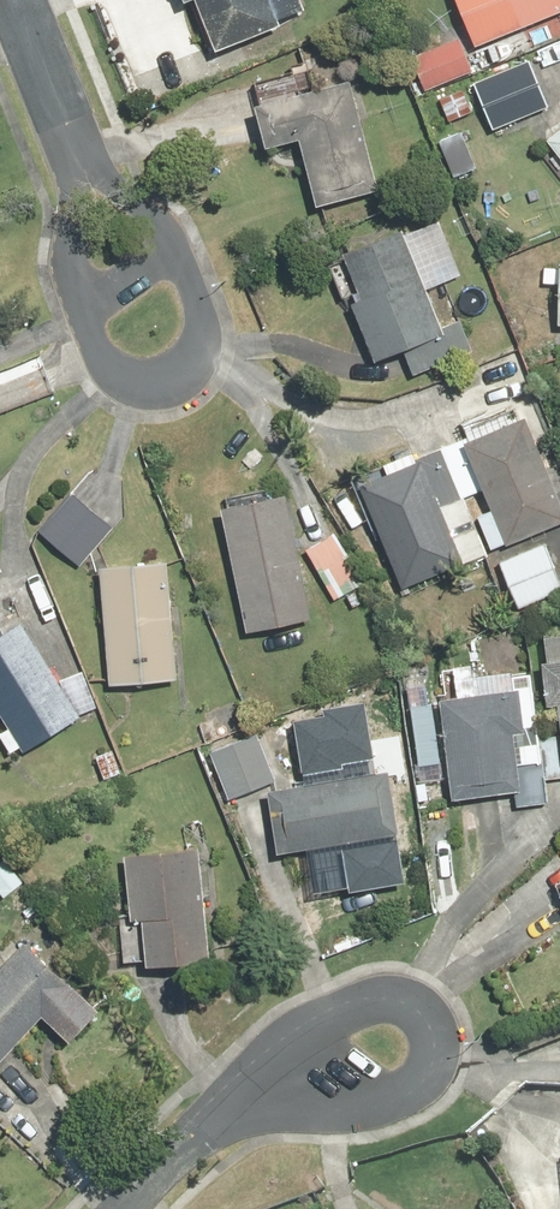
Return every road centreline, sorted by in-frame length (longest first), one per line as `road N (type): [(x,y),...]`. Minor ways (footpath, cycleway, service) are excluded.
road 1 (residential): [(260,1076),(365,1104),(401,1095),(427,1076),(437,1052),(429,1013),(398,996),(314,1023)]
road 2 (residential): [(87,316),(116,373),(141,385),(173,381),(191,368),(202,347),(202,322),(170,244)]
road 3 (residential): [(260,1076),(133,1208)]
road 4 (residential): [(82,165),(17,0)]
road 5 (residential): [(82,165),(68,264),(87,316)]

